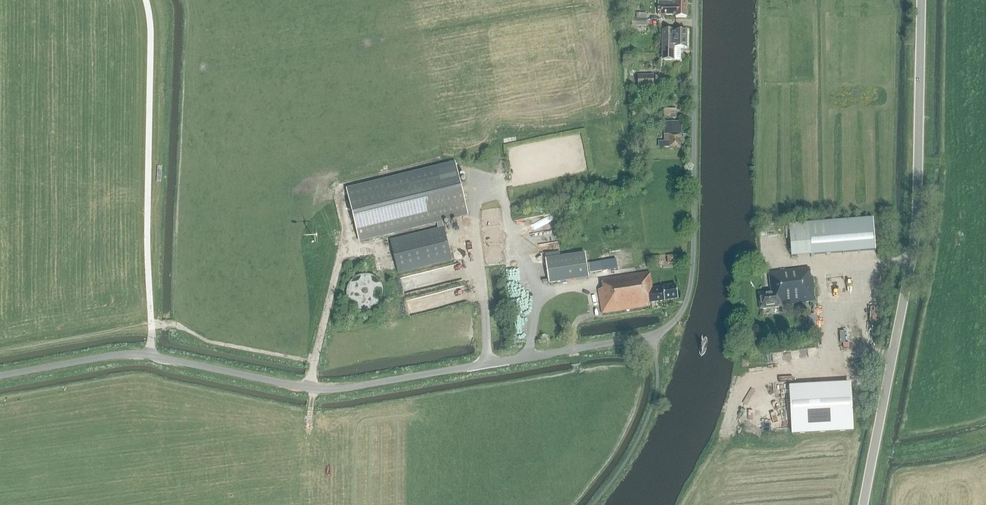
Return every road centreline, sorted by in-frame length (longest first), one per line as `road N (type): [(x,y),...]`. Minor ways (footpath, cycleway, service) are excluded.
road 1 (unclassified): [(0,376),(133,353),(335,389),(650,335)]
road 2 (tertiary): [(864,504),(913,237),(921,0)]
road 3 (track): [(149,355),(146,0)]
road 4 (residential): [(650,335),(675,320),(690,283),(695,0)]
road 5 (track): [(309,388),(347,226),(339,193)]
road 6 (track): [(313,361),(151,324)]

